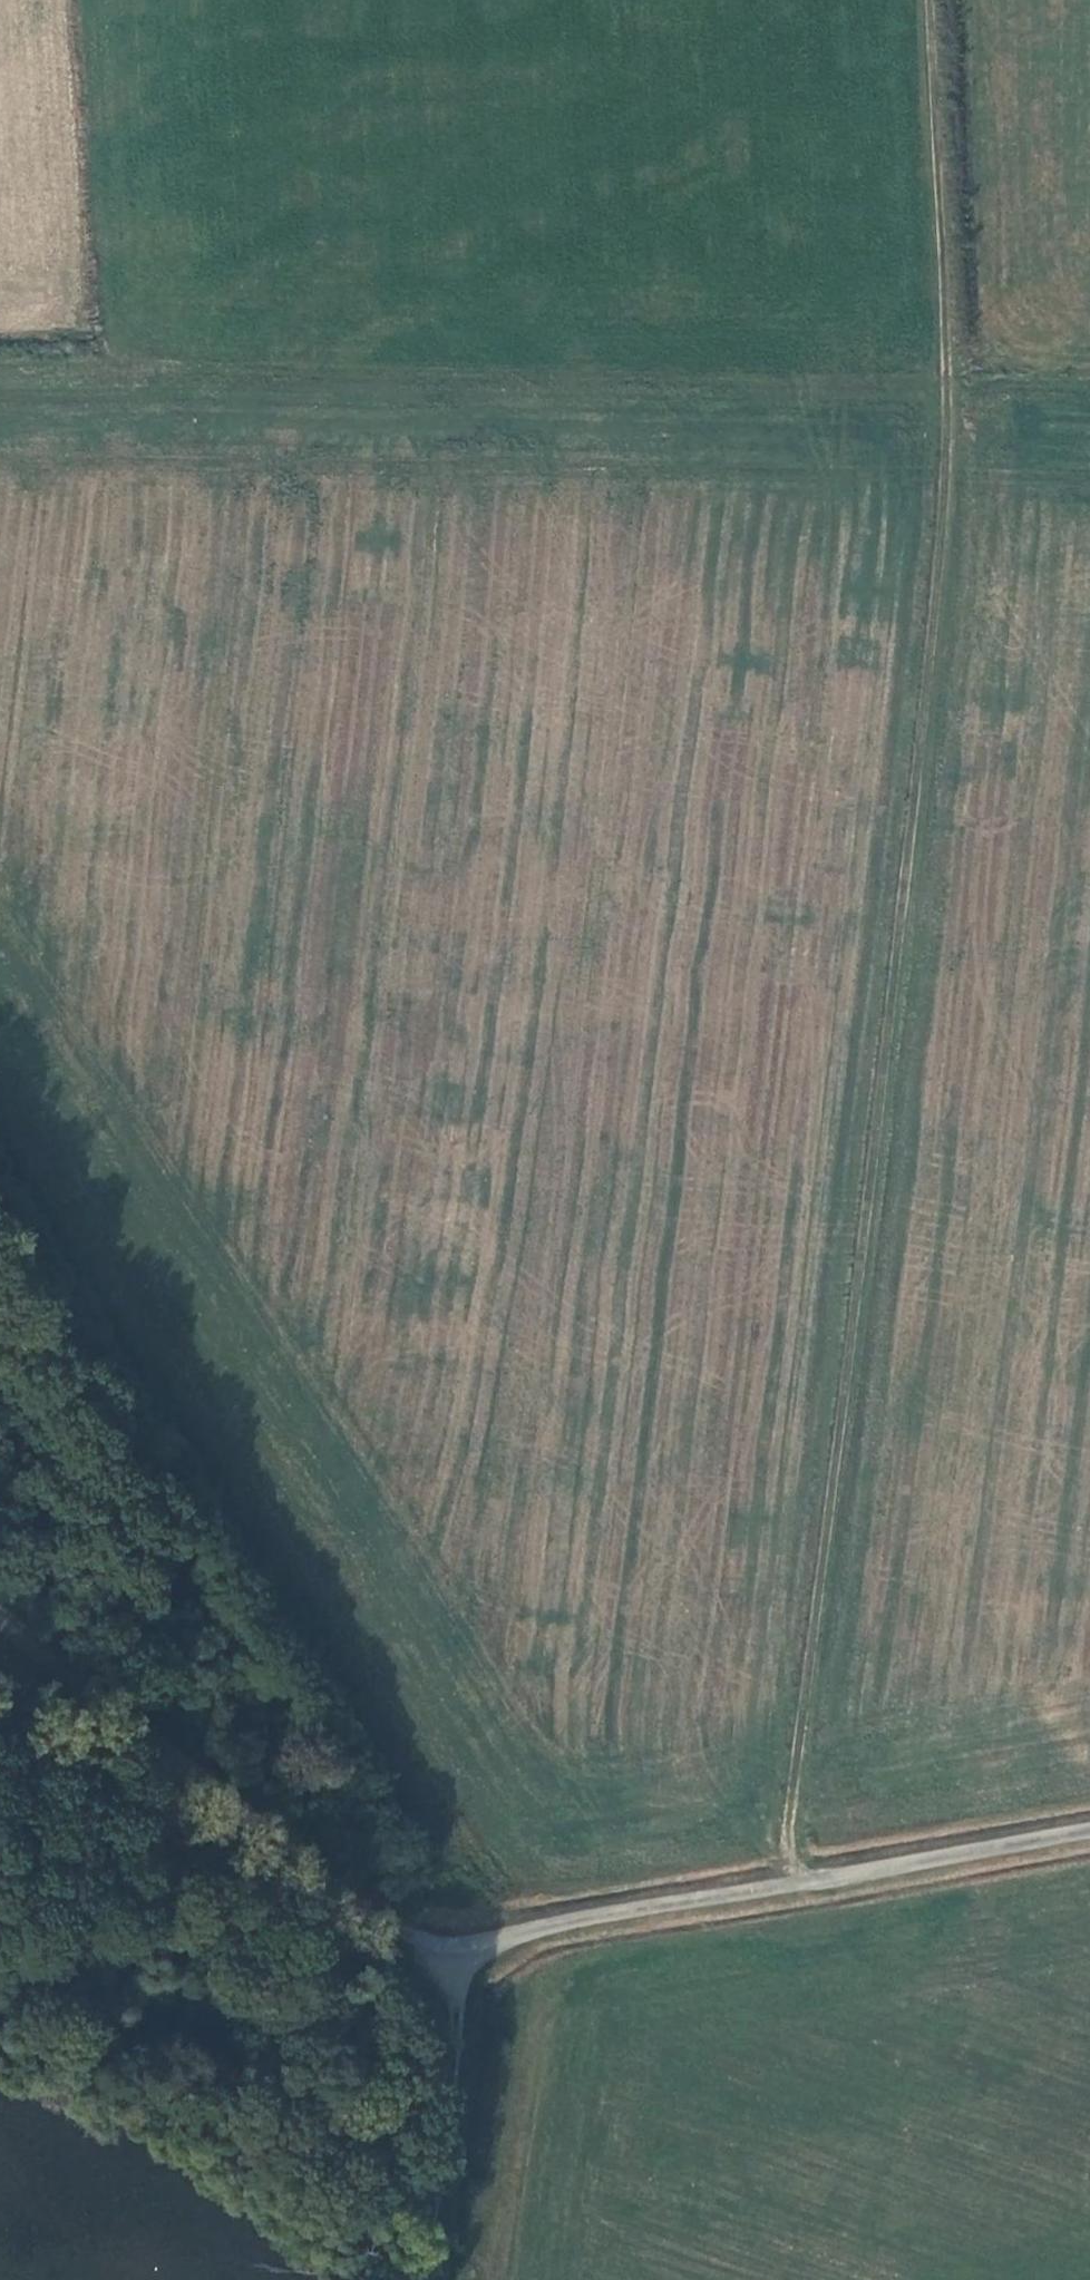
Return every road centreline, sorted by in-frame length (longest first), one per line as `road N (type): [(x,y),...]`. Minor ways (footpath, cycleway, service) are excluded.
road 1 (track): [(927,0),(946,485),(870,1188),(795,1760),(789,1883)]
road 2 (unclassified): [(407,2279),(451,1959),(568,1922),(1089,1831)]

